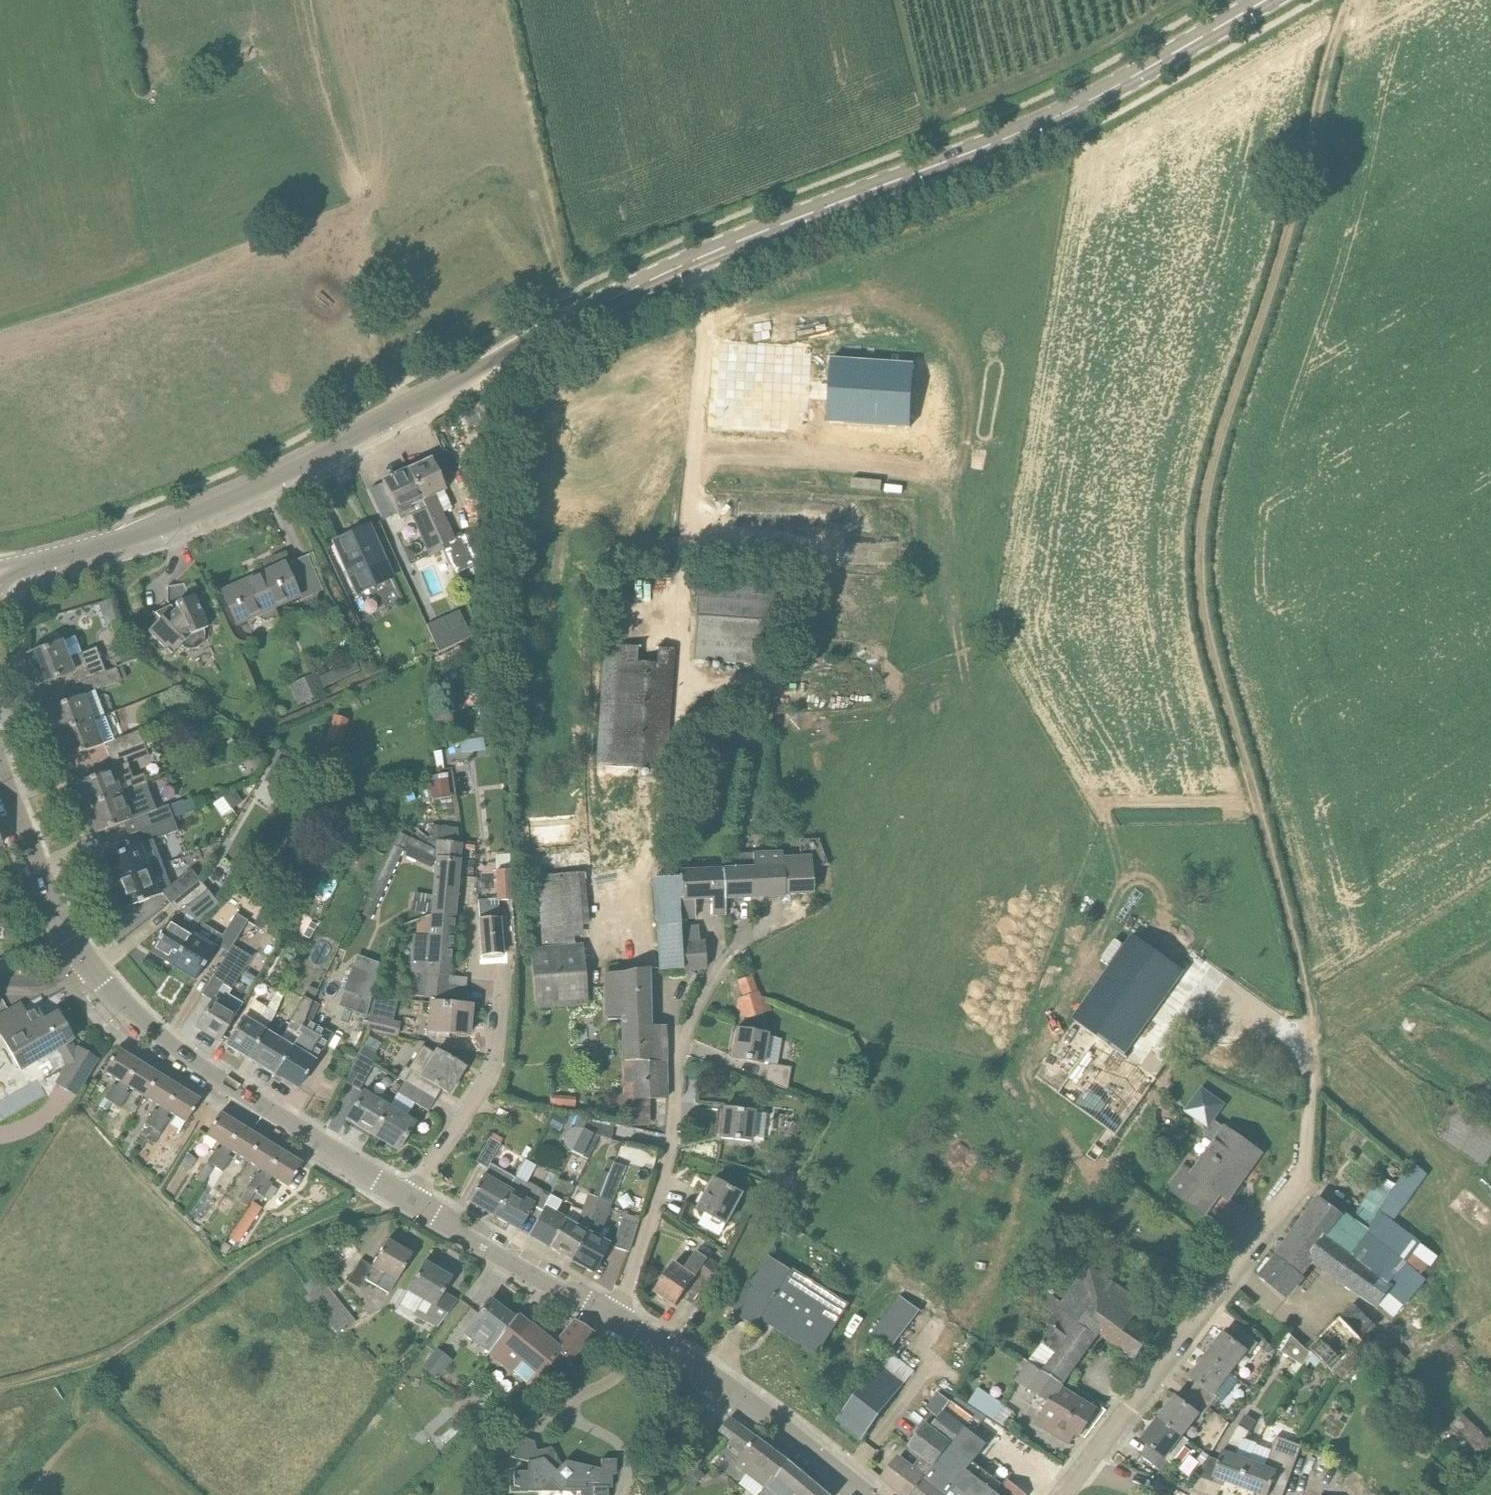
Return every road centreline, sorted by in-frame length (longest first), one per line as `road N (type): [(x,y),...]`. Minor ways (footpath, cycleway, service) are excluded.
road 1 (tertiary): [(116,539),(260,482),(737,241),(1091,101),(1268,0)]
road 2 (track): [(1310,1040),(1294,949),(1207,628),(1200,549),(1212,470),(1300,183),(1345,0)]
road 3 (residential): [(1084,1467),(1295,1190),(1306,1142),(1310,1040)]
road 4 (residential): [(613,1318),(663,1166),(678,1041),(736,934),(802,904)]
road 5 (track): [(0,1386),(114,1353),(283,1241),(399,1194)]
road 6 (tertiary): [(411,1199),(187,1059),(127,1012),(84,962)]
road 7 (tertiary): [(865,1494),(801,1441),(613,1318)]
road 8 (residential): [(411,1199),(480,1085),(493,1040),(493,975)]
road 9 (tertiary): [(613,1318),(411,1199)]
road 10 (tertiary): [(84,962),(55,913),(0,770)]
road 11 (tertiary): [(116,539),(0,573)]

